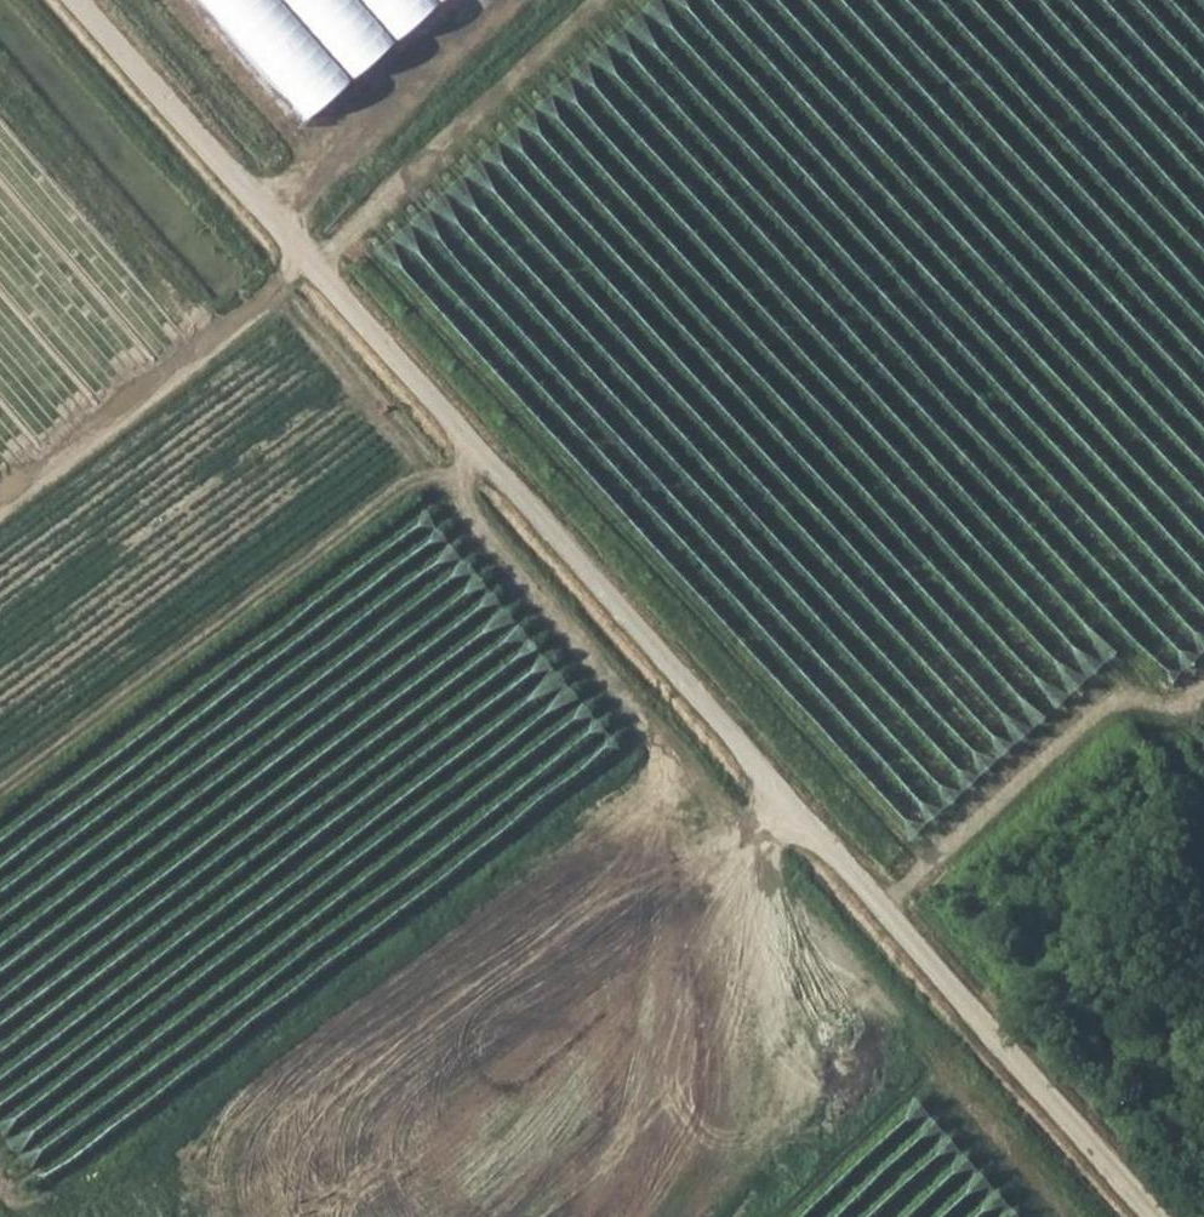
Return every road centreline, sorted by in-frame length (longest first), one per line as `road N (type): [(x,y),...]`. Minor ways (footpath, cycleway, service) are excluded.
road 1 (track): [(76,0),(1152,1216)]
road 2 (track): [(0,788),(406,477),(454,472),(474,451)]

